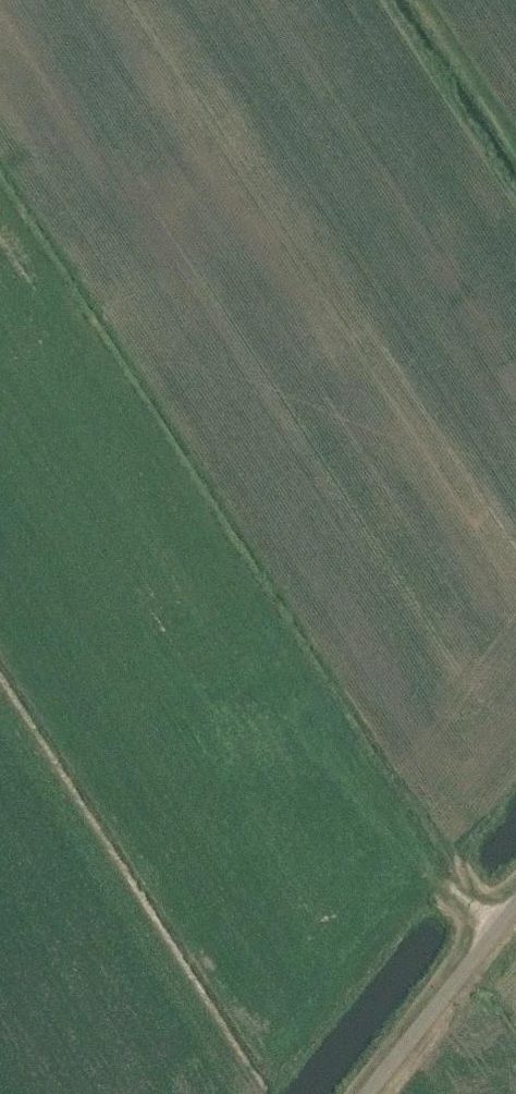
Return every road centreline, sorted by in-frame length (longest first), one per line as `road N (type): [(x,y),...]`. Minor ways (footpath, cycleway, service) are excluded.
road 1 (unclassified): [(366,1093),(515,904)]

